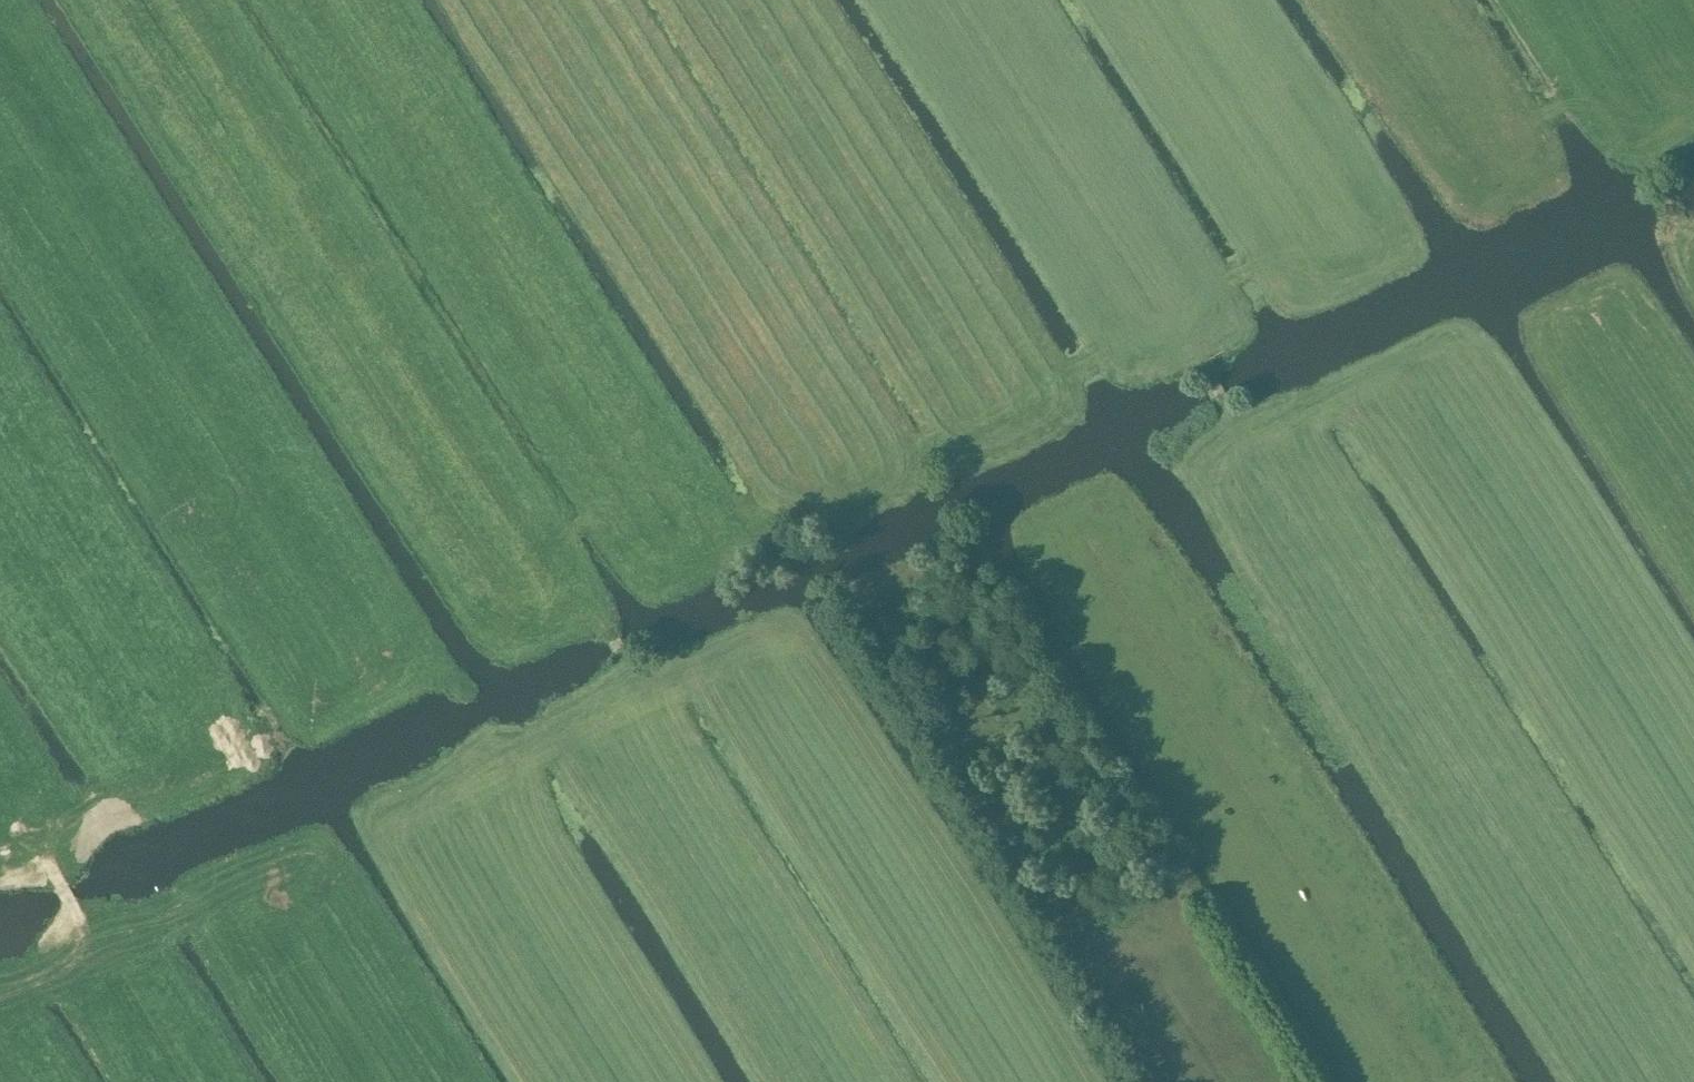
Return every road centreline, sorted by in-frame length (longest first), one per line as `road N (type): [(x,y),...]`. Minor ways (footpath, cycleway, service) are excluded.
road 1 (track): [(1576,1081),(1512,989),(1207,475),(1232,417),(1195,346)]
road 2 (track): [(1153,1081),(875,651)]

